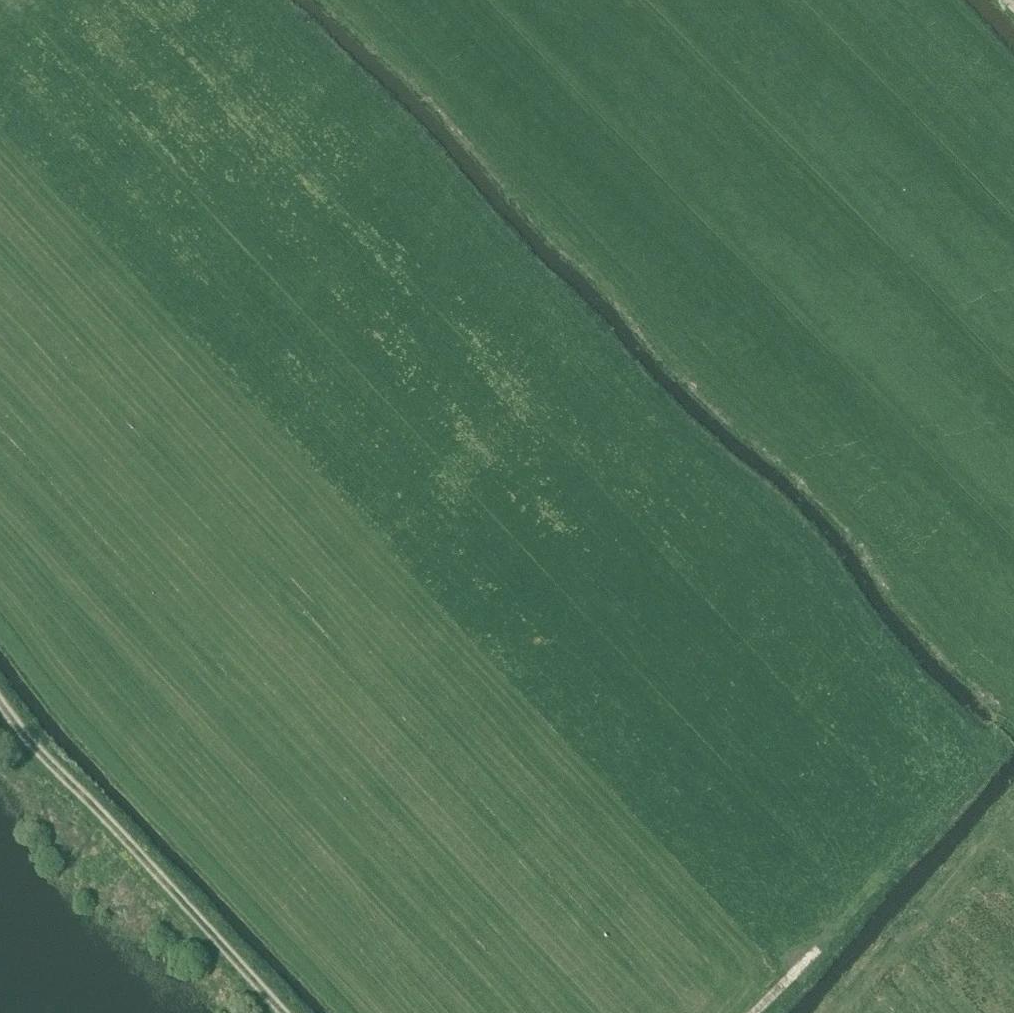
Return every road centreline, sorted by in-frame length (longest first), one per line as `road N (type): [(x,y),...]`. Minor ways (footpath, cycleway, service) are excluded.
road 1 (track): [(280,1012),(0,705)]

